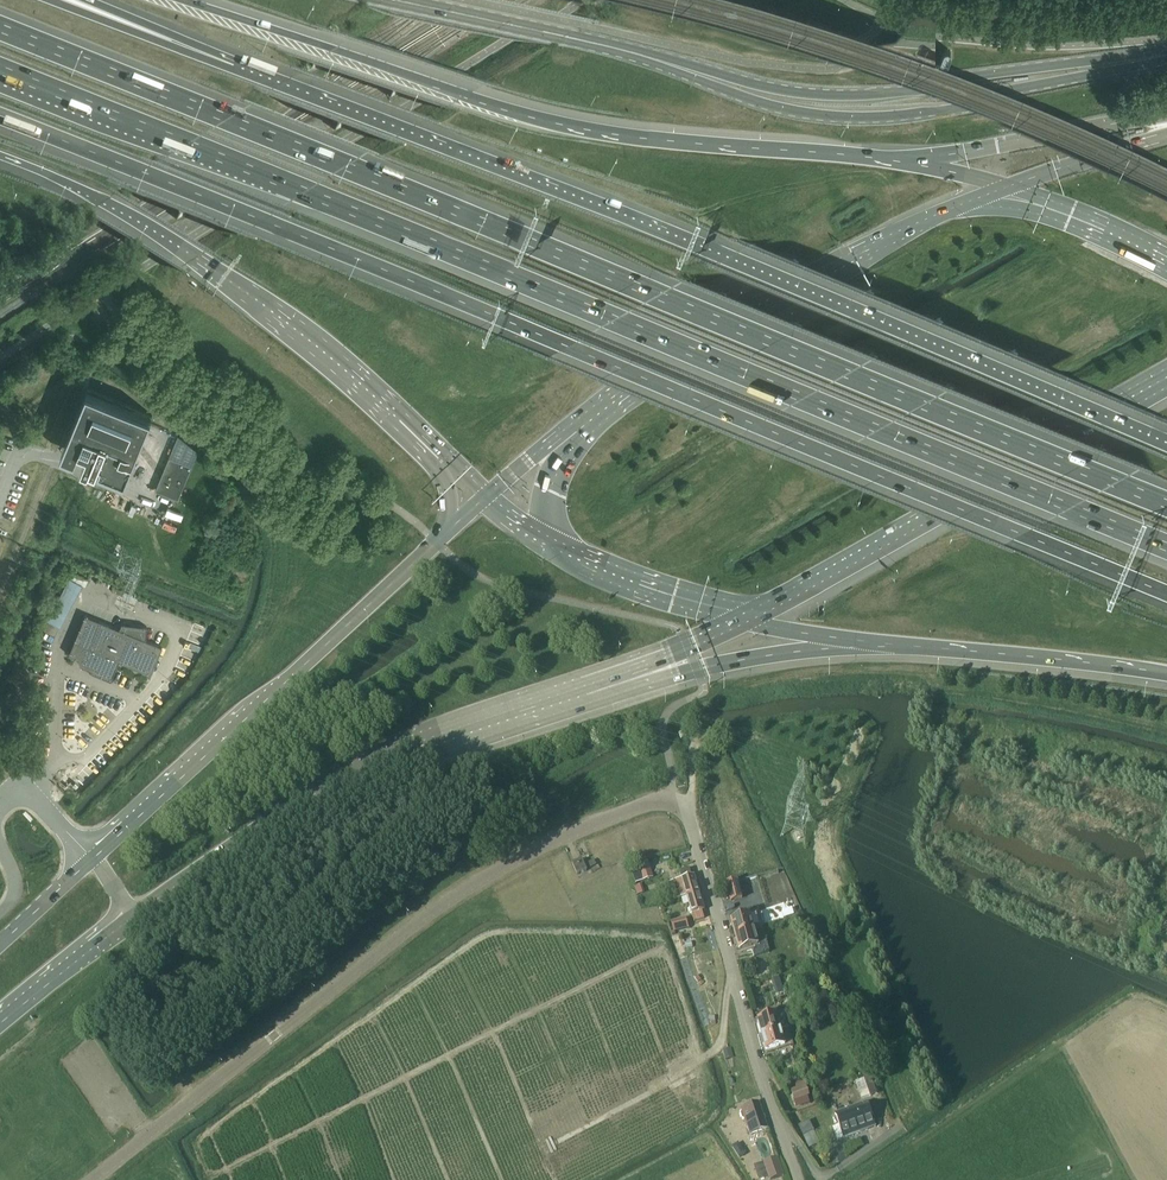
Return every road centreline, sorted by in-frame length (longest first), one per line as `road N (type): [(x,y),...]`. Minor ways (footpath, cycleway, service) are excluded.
road 1 (motorway): [(1166,505),(0,29)]
road 2 (motorway): [(0,72),(1166,547)]
road 3 (motorway): [(7,118),(1166,594)]
road 4 (motorway): [(1166,443),(246,72)]
road 5 (motorway): [(899,162),(665,142),(548,121),(182,0)]
road 6 (unclassified): [(92,1179),(468,885),(568,834),(668,802)]
road 7 (secondary): [(611,43),(778,99),(865,111),(1166,57)]
road 8 (secondary): [(1166,53),(831,89),(611,43)]
road 9 (motorway): [(0,156),(129,212),(251,289),(435,448)]
road 10 (primary): [(133,919),(350,780),(598,688)]
road 11 (primary): [(449,533),(93,859)]
road 12 (primary): [(748,619),(1166,384)]
road 13 (primary): [(1003,189),(761,309),(605,412)]
road 14 (unclassified): [(795,1179),(689,823),(668,802)]
road 15 (motorway): [(866,642),(1166,677)]
road 16 (motorway): [(598,688),(866,642)]
road 17 (motorway): [(1166,118),(899,162)]
road 18 (secondary): [(611,43),(399,0)]
road 19 (motorway): [(246,72),(48,0)]
road 20 (primary): [(558,552),(748,619)]
road 21 (primary): [(1166,260),(1003,189)]
road 22 (motorway): [(246,72),(87,0)]
road 23 (primary): [(1166,134),(1003,189)]
road 24 (primary): [(0,1023),(133,919)]
road 25 (primary): [(598,688),(748,619)]
road 26 (primary): [(605,412),(553,486),(549,518),(558,552)]
road 27 (primary): [(605,412),(488,495)]
road 28 (primary): [(93,859),(0,944)]

